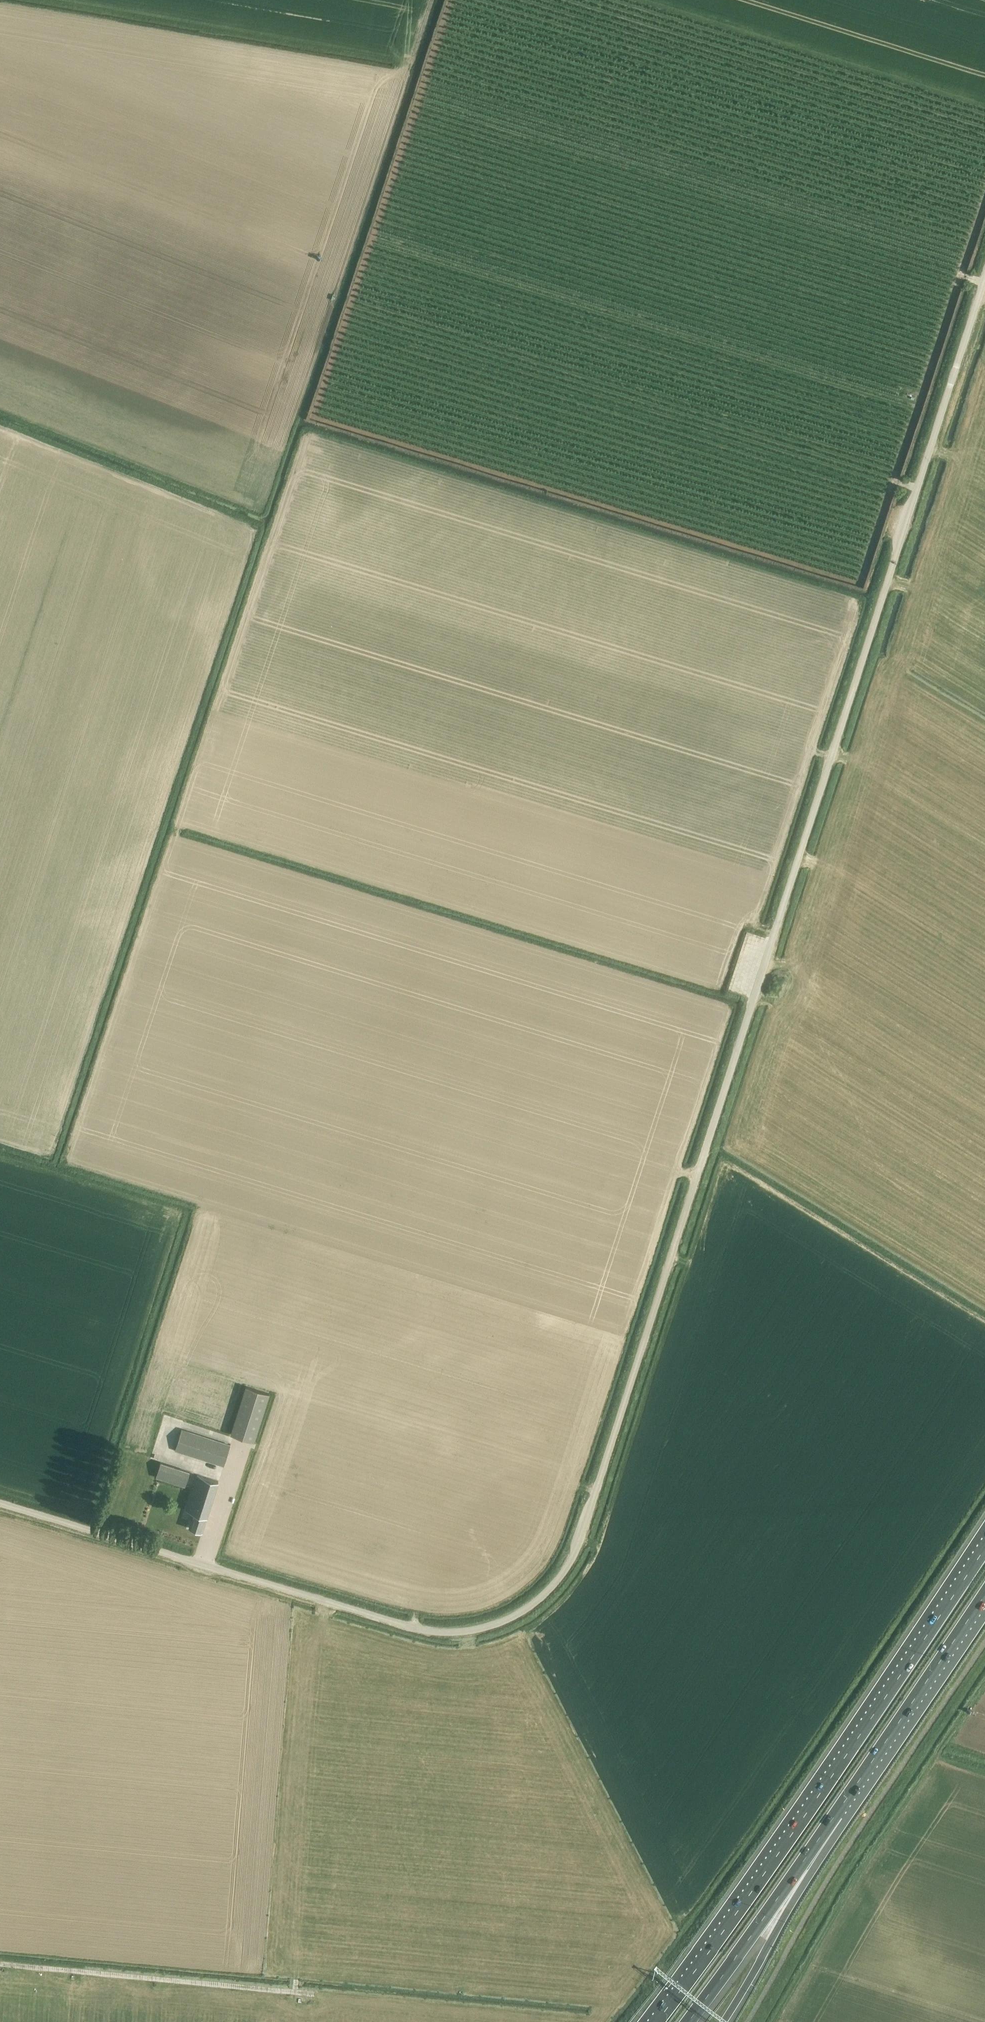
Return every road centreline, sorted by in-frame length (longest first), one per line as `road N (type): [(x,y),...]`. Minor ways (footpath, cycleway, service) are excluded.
road 1 (unclassified): [(570,1563),(984,276)]
road 2 (unclassified): [(570,1563),(538,1603),(500,1629),(423,1631),(0,1504)]
road 3 (motorway): [(984,1549),(656,2021)]
road 4 (motorway): [(835,1815),(984,1594)]
road 5 (motorway): [(688,2021),(835,1815)]
road 6 (motorway): [(751,1973),(835,1815)]

